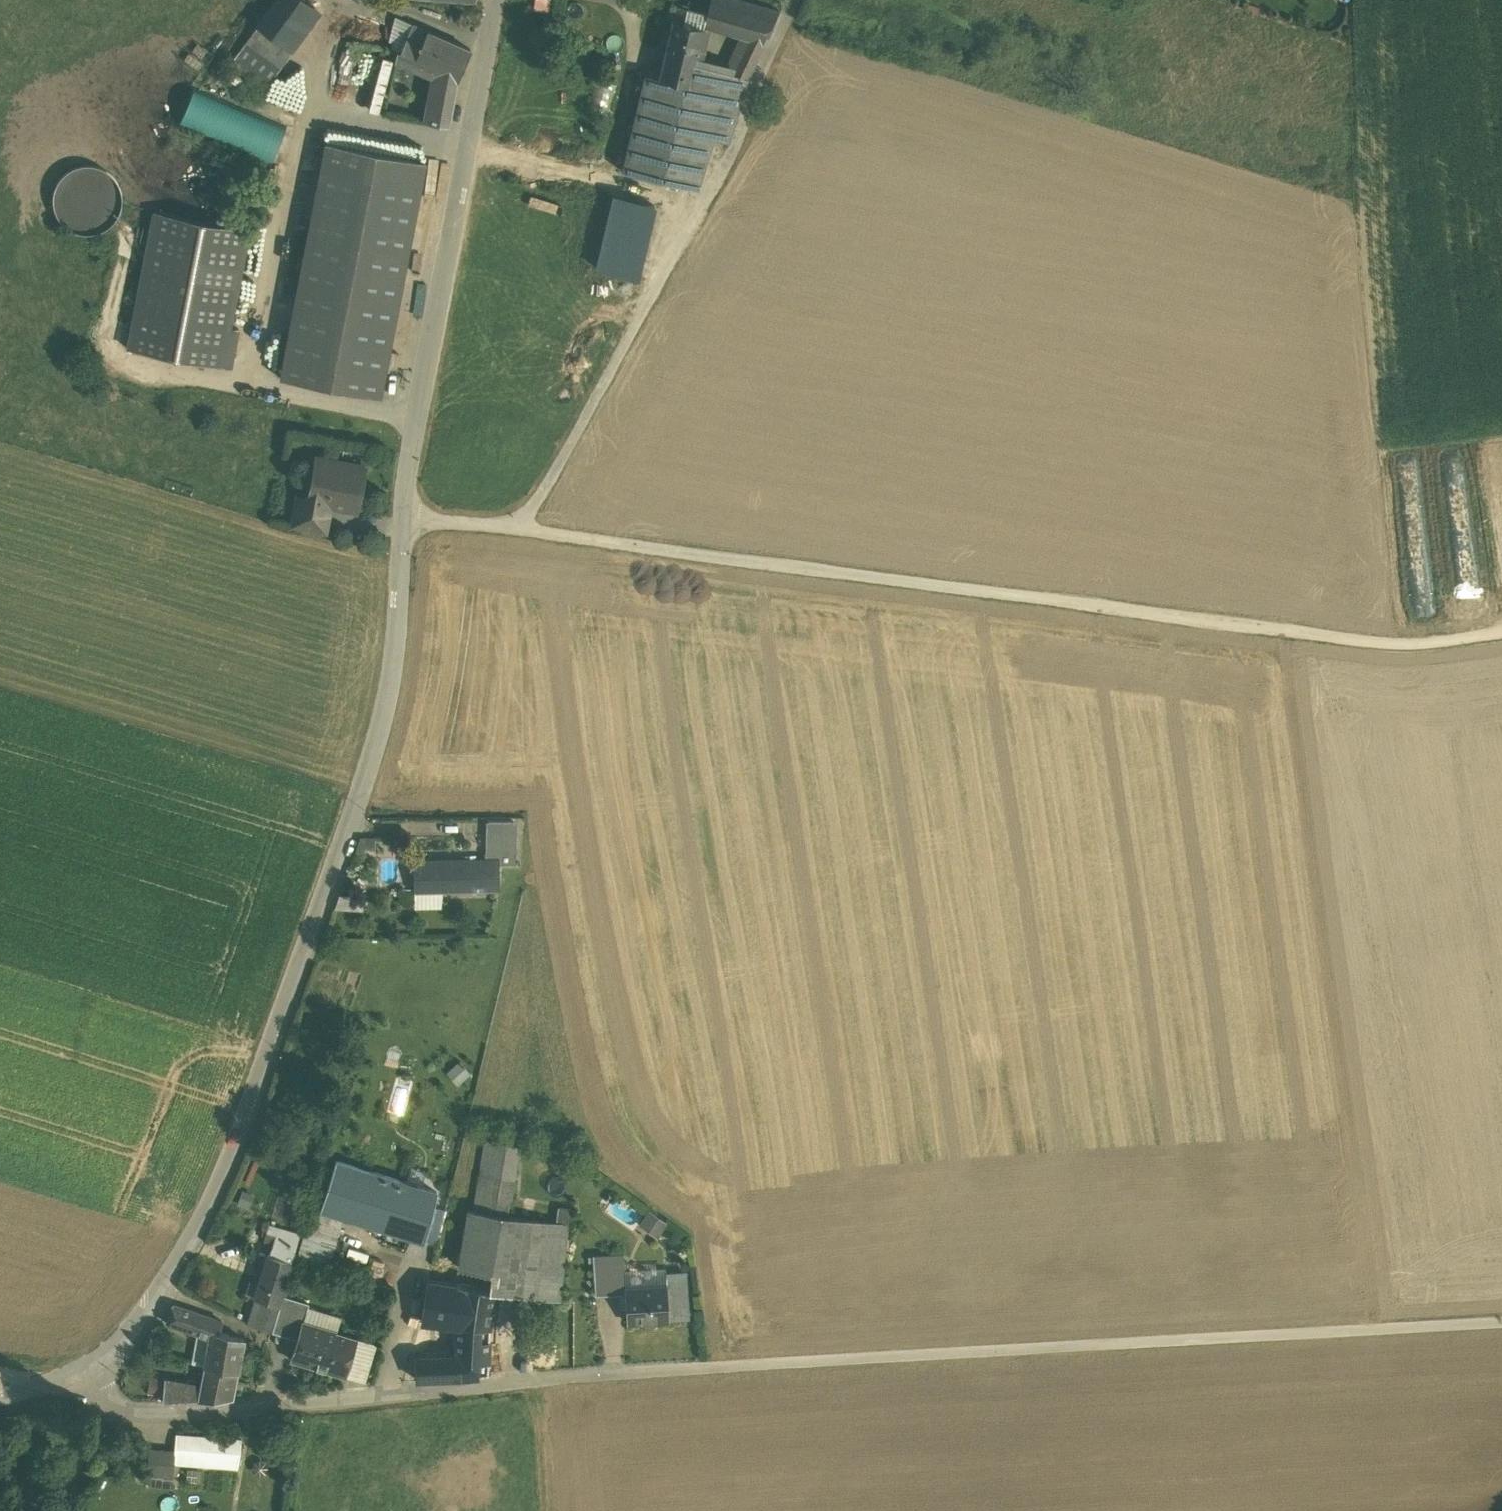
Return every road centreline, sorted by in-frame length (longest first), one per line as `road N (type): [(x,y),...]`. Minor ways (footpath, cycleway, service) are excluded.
road 1 (residential): [(404,515),(390,681),(295,975),(190,1239),(117,1347),(86,1371)]
road 2 (unclassified): [(677,1369),(1501,1322)]
road 3 (residential): [(802,0),(524,527),(404,515)]
road 4 (residential): [(86,1371),(98,1392),(145,1413),(677,1369)]
road 5 (residential): [(495,0),(404,515)]
road 6 (track): [(66,1510),(98,1392)]

